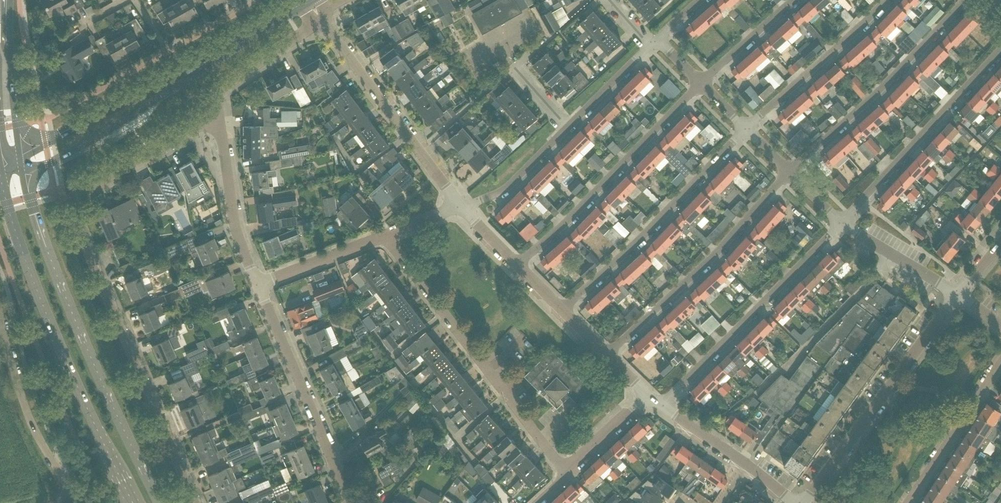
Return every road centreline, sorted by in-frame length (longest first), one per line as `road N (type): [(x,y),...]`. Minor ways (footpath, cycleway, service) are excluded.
road 1 (residential): [(194,502),(69,211),(75,195),(217,116)]
road 2 (tertiary): [(158,502),(69,311),(22,170)]
road 3 (tertiary): [(0,177),(47,319),(131,502)]
road 4 (residential): [(563,471),(385,239)]
road 5 (residential): [(799,502),(958,292)]
road 6 (residential): [(517,266),(704,88)]
road 7 (residential): [(563,310),(746,130)]
road 8 (residential): [(611,355),(792,174)]
road 9 (residential): [(671,404),(841,223)]
road 10 (residential): [(792,174),(968,0)]
road 11 (unclassified): [(76,500),(33,391),(0,274)]
road 12 (residential): [(462,209),(321,19)]
road 13 (residential): [(841,223),(1000,51)]
road 14 (residential): [(350,502),(261,288)]
road 15 (tertiary): [(22,170),(103,133),(205,62)]
road 16 (tertiary): [(205,62),(19,150)]
road 17 (residential): [(746,130),(876,0)]
road 18 (residential): [(261,288),(236,231),(217,116)]
road 19 (residential): [(908,502),(1000,361)]
road 20 (residential): [(798,502),(671,404)]
road 21 (tertiary): [(19,150),(9,0)]
road 22 (residential): [(217,116),(221,87),(321,19)]
road 23 (residential): [(462,209),(516,181),(569,126)]
road 24 (residential): [(958,292),(841,223)]
road 25 (residential): [(261,288),(385,239)]
road 26 (residential): [(704,88),(795,0)]
road 27 (residential): [(569,126),(658,43)]

